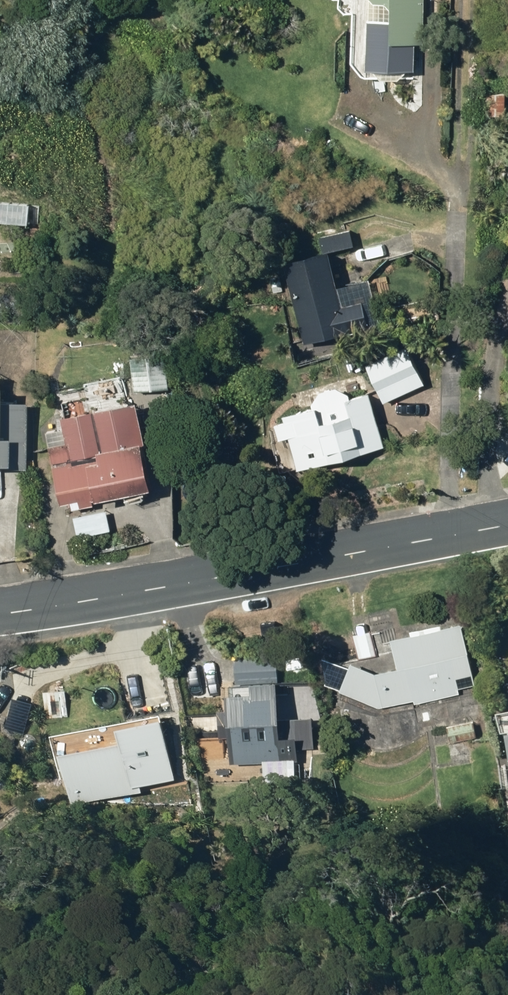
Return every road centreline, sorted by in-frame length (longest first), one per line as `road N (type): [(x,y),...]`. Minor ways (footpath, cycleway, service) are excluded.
road 1 (tertiary): [(0,614),(507,526)]

